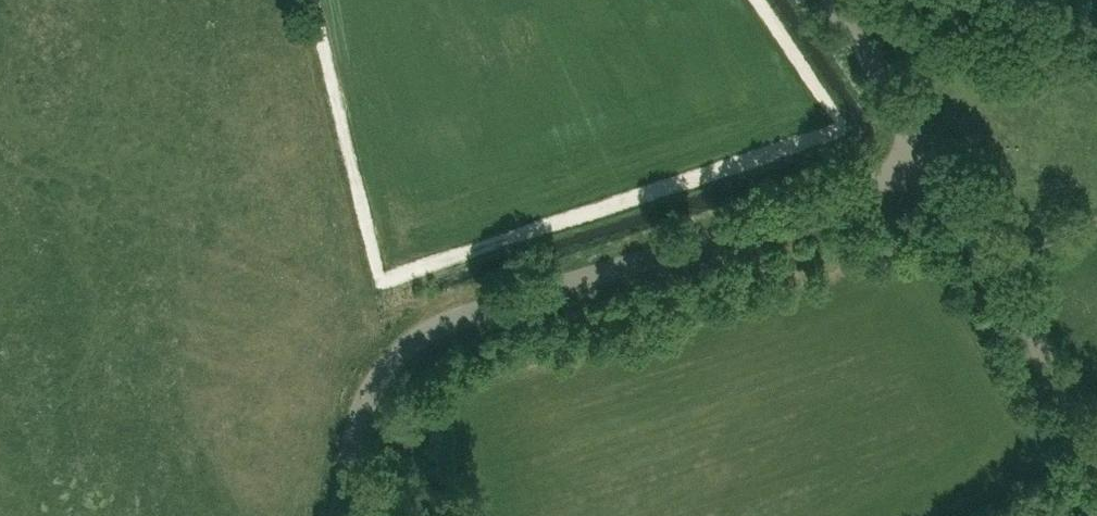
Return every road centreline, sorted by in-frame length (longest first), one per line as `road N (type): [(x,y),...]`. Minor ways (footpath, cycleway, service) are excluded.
road 1 (unclassified): [(339,515),(371,388),(434,329),(828,201),(931,160)]
road 2 (track): [(405,350),(385,302),(364,300),(289,0)]
road 3 (unclassified): [(1096,443),(931,160)]
road 4 (unclassified): [(931,160),(828,0)]

